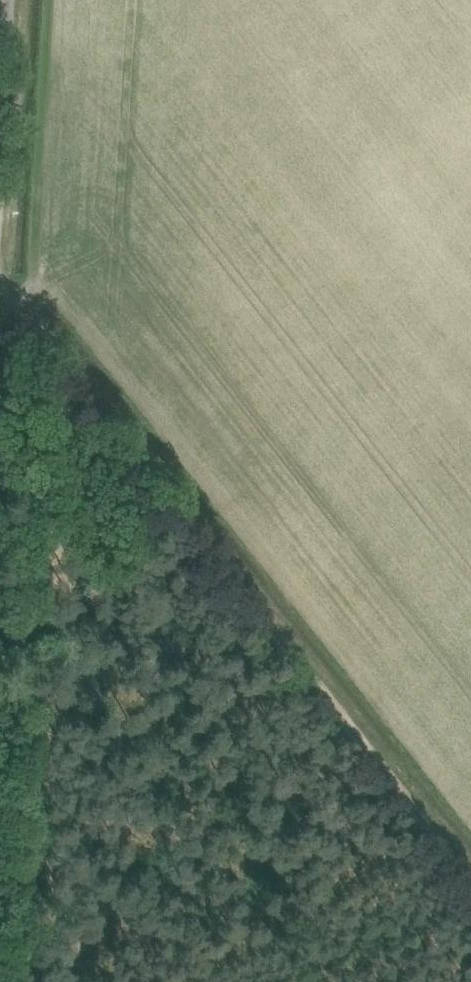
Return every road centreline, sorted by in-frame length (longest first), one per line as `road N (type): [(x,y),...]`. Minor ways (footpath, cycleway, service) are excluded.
road 1 (track): [(0,270),(422,822)]
road 2 (track): [(470,883),(422,822),(150,981)]

